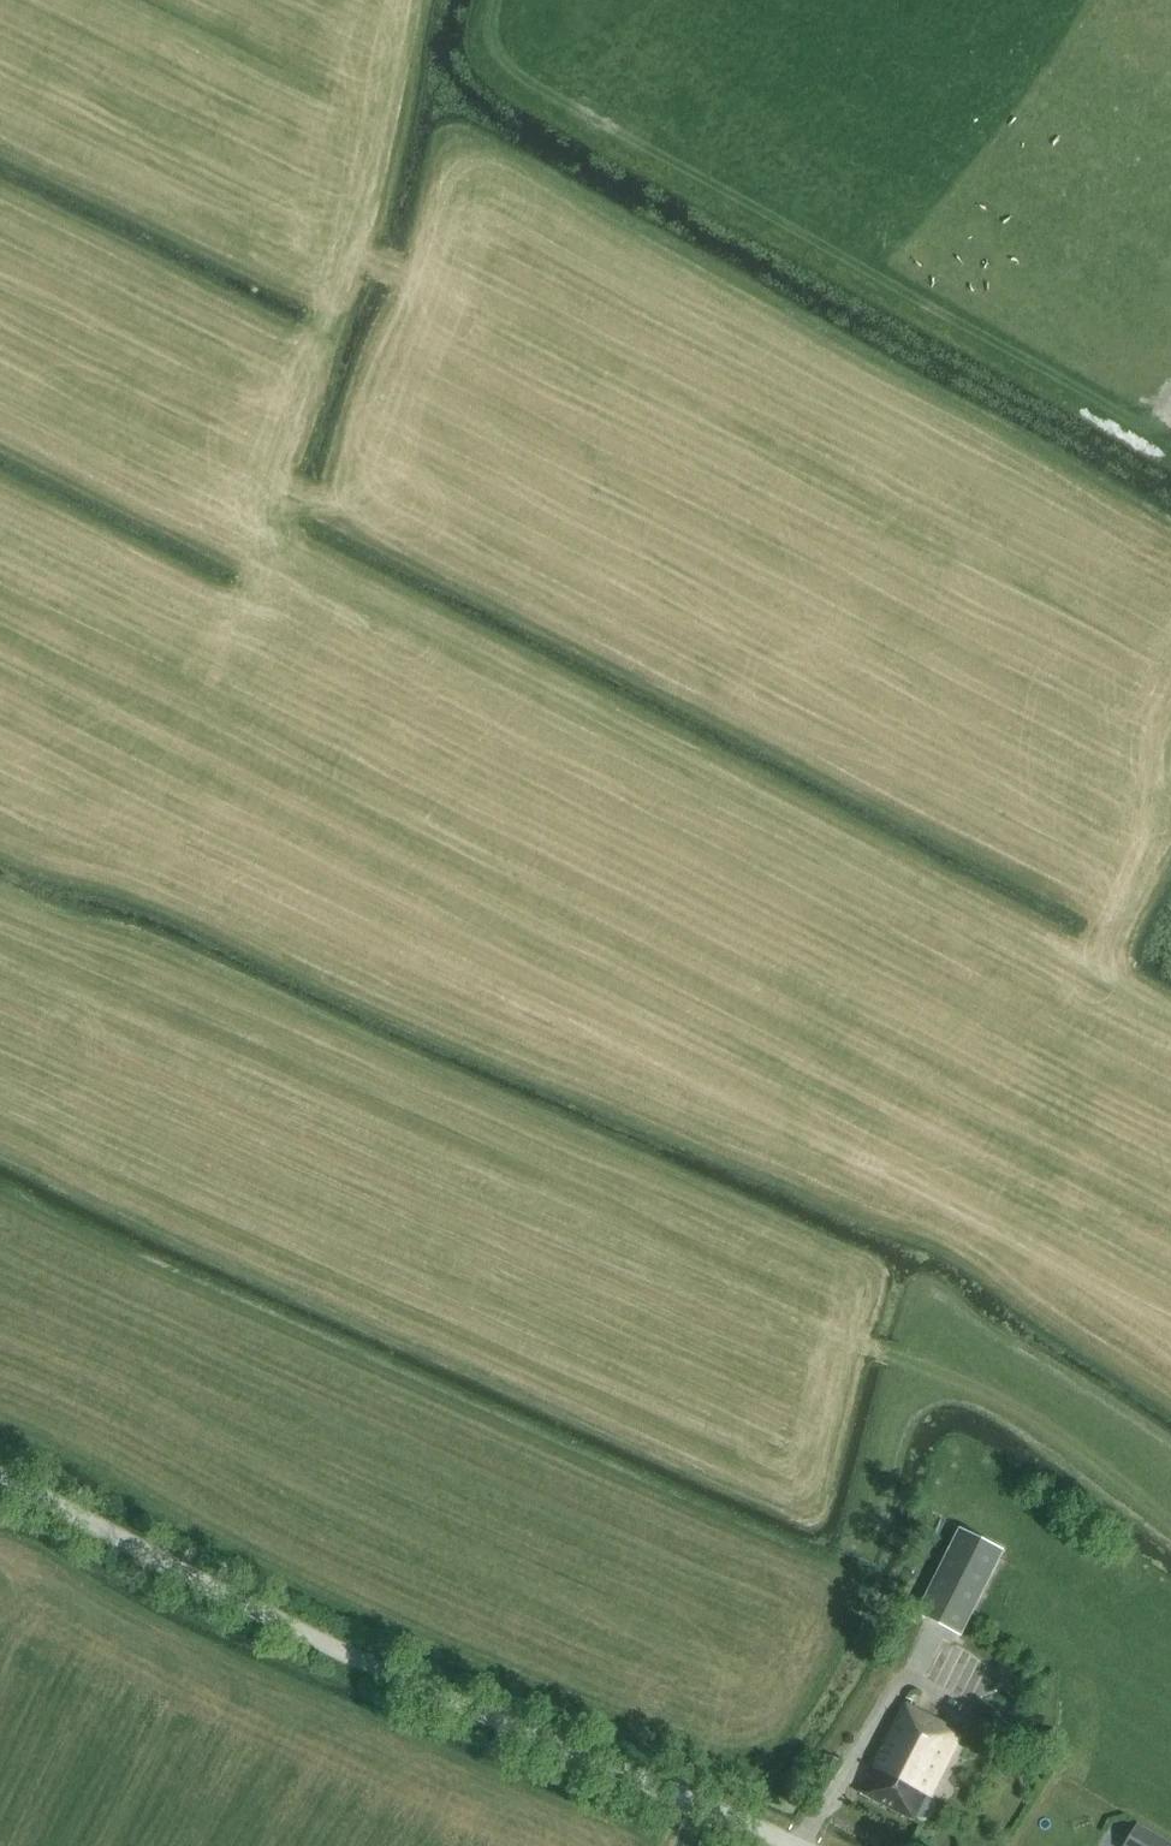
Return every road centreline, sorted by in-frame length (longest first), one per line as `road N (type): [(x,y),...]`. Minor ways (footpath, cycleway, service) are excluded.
road 1 (tertiary): [(795,1845),(386,1672),(0,1479)]

